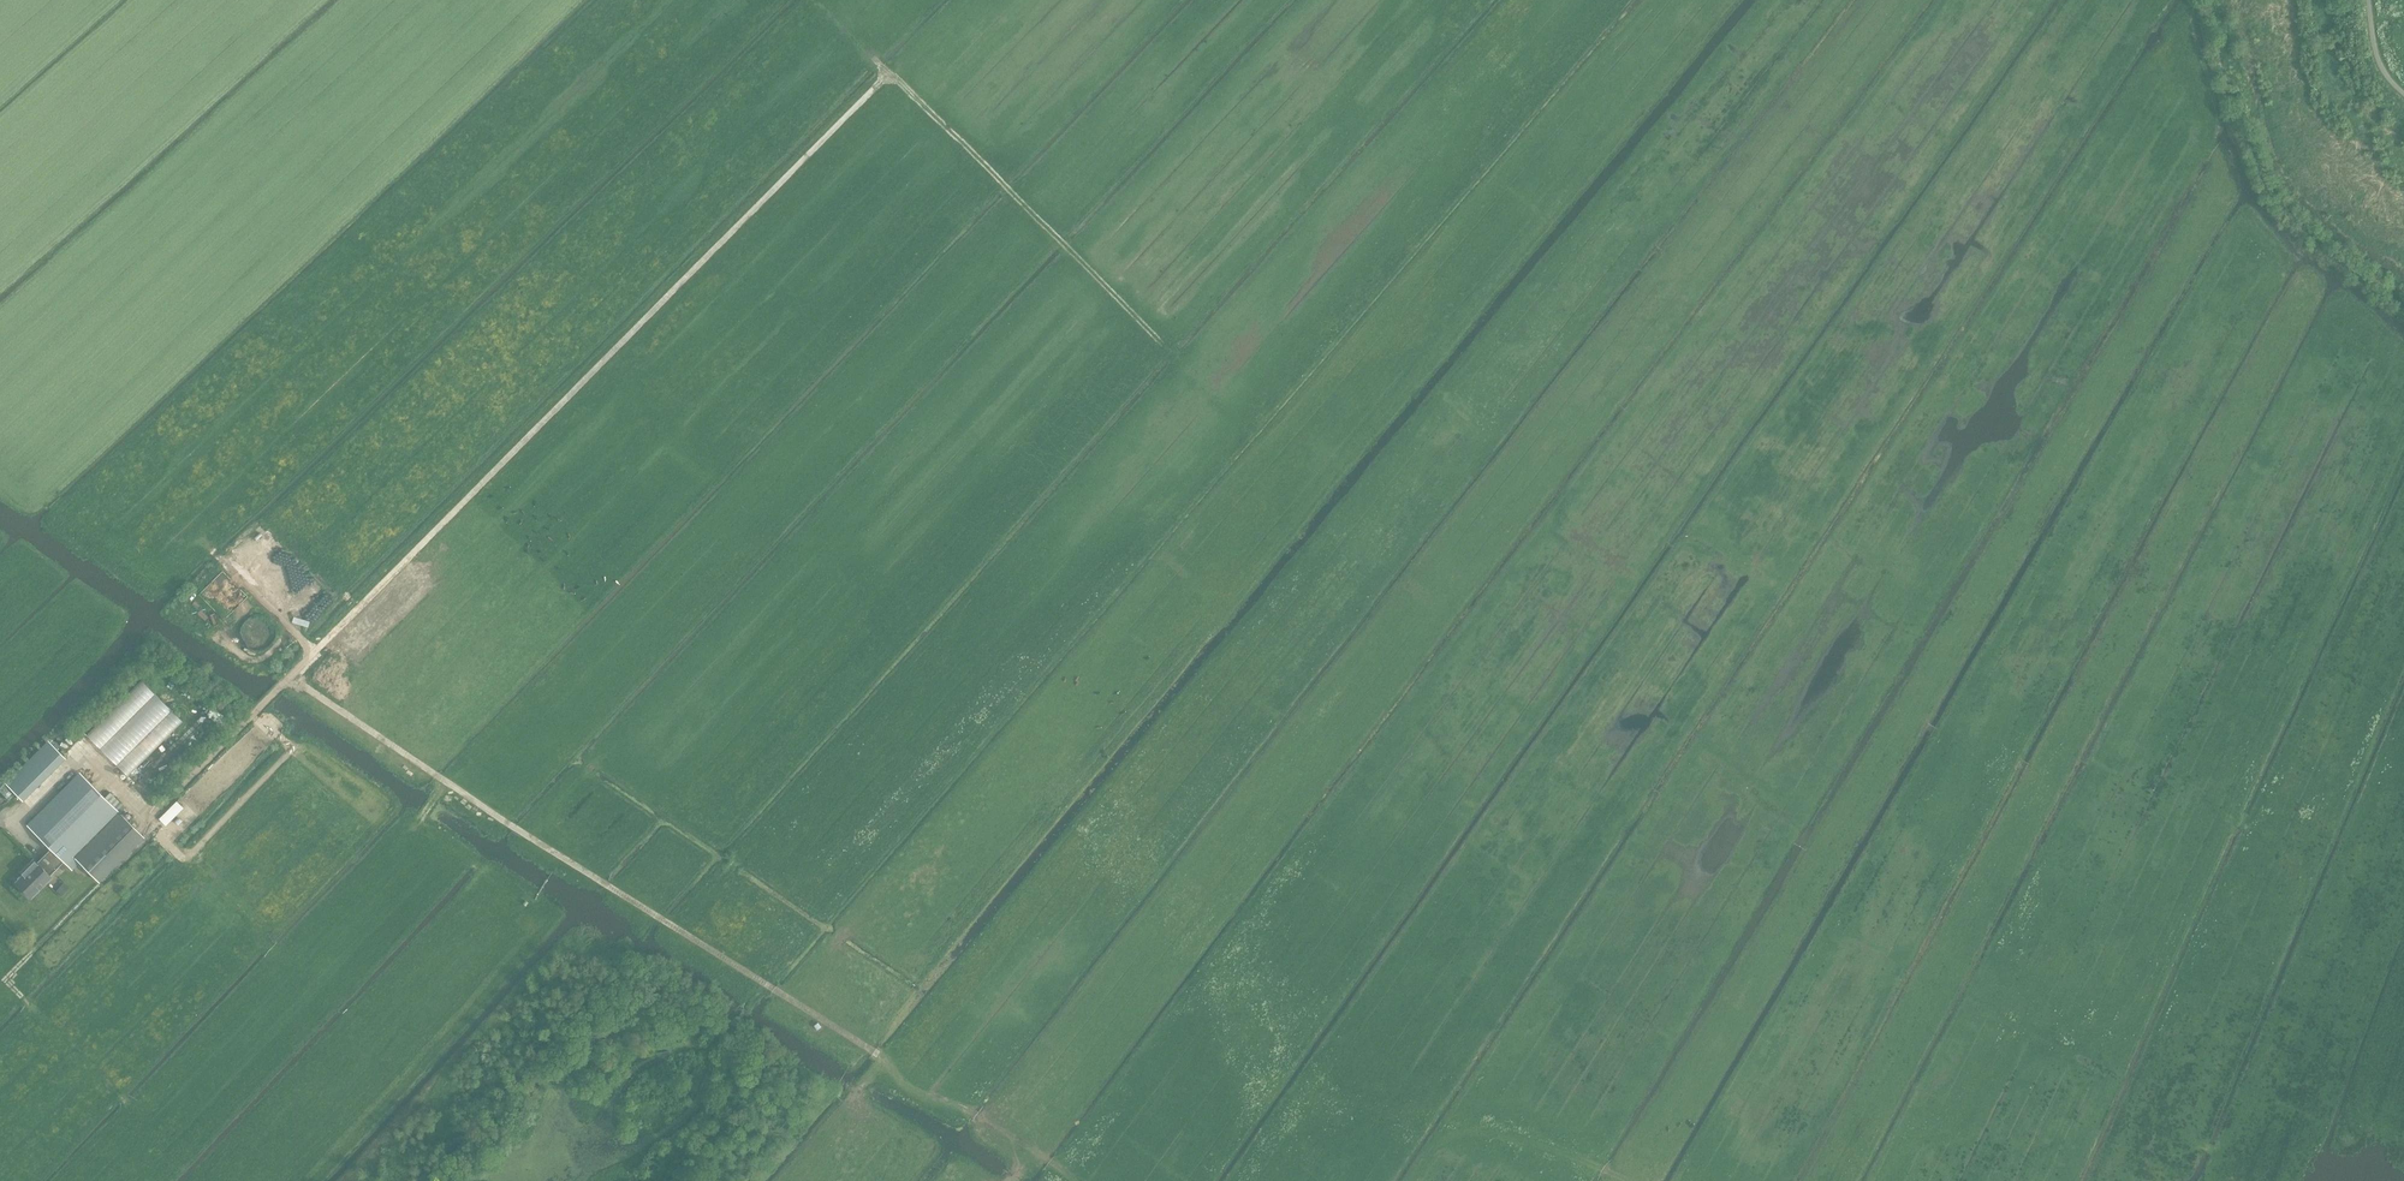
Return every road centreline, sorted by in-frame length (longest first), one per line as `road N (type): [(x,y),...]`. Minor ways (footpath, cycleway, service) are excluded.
road 1 (track): [(315,653),(885,81),(903,87),(1160,345)]
road 2 (track): [(885,1059),(289,679)]
road 3 (track): [(2,824),(19,818),(81,753),(150,821),(315,653)]
road 4 (track): [(304,0),(0,275)]
road 5 (track): [(1079,1180),(978,1116),(918,1091),(885,1059),(789,1180)]
road 6 (track): [(315,653),(215,553)]

